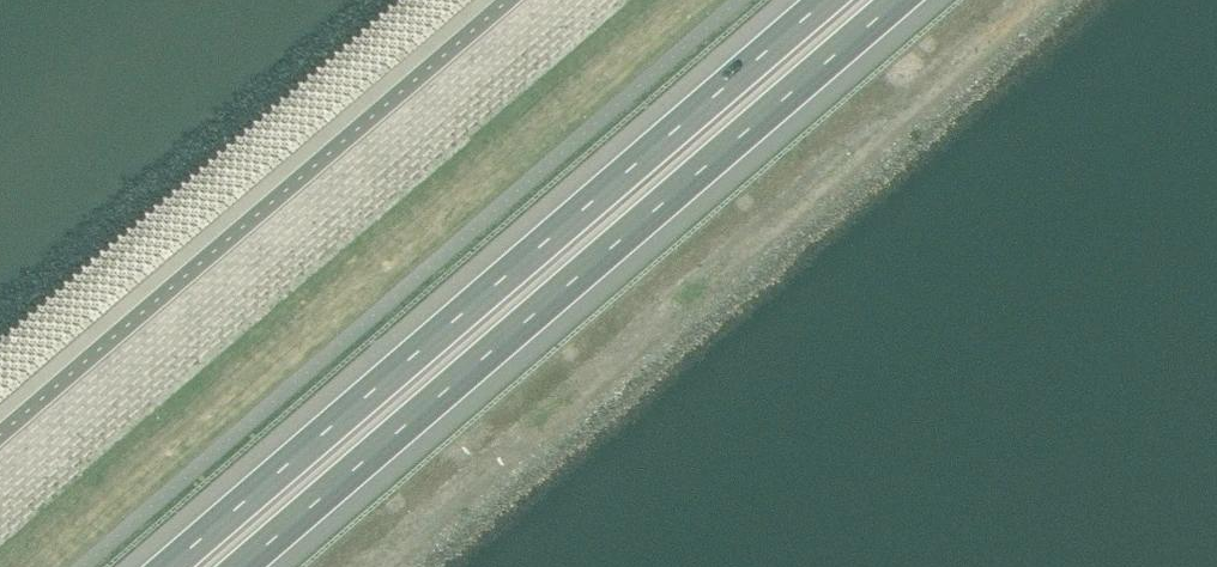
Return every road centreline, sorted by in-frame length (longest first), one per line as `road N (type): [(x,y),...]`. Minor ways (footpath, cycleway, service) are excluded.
road 1 (motorway): [(242,566),(899,0)]
road 2 (motorway): [(818,0),(161,566)]

